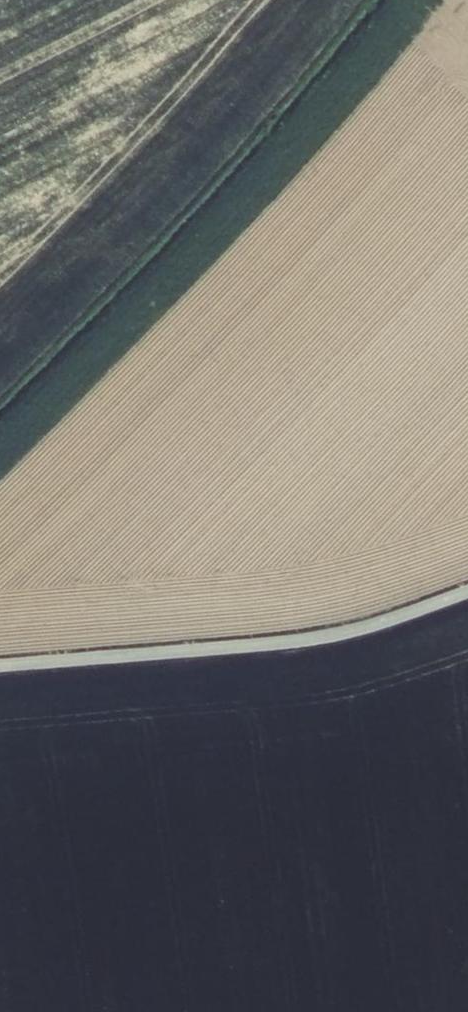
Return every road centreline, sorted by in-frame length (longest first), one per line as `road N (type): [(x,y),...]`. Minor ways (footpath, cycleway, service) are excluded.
road 1 (unclassified): [(0,668),(290,645),(394,626),(467,597)]

